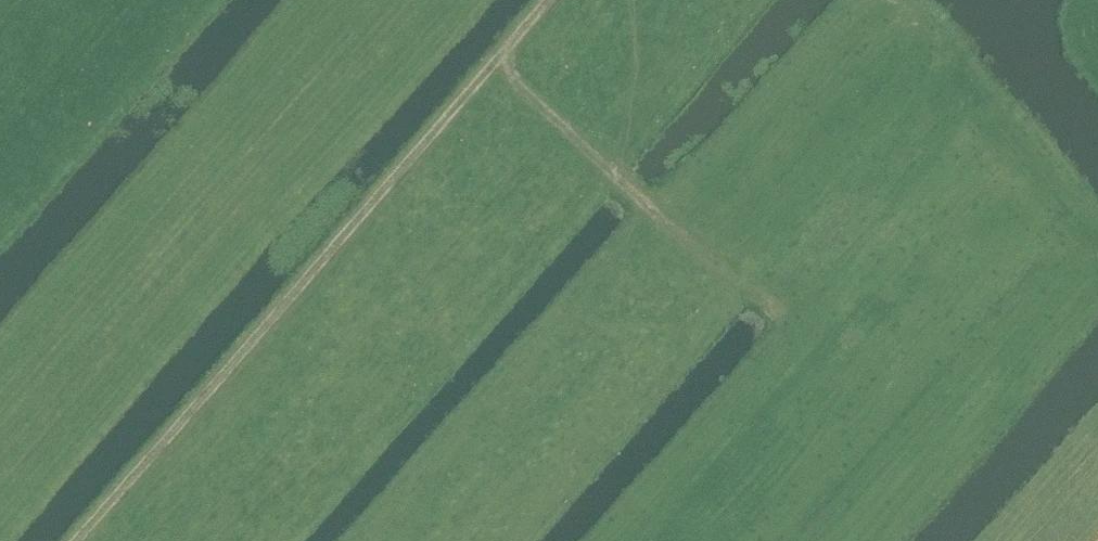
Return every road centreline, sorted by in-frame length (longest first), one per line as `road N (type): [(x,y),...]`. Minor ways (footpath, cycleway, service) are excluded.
road 1 (track): [(75,540),(548,0)]
road 2 (track): [(503,51),(508,68),(648,201),(798,325)]

